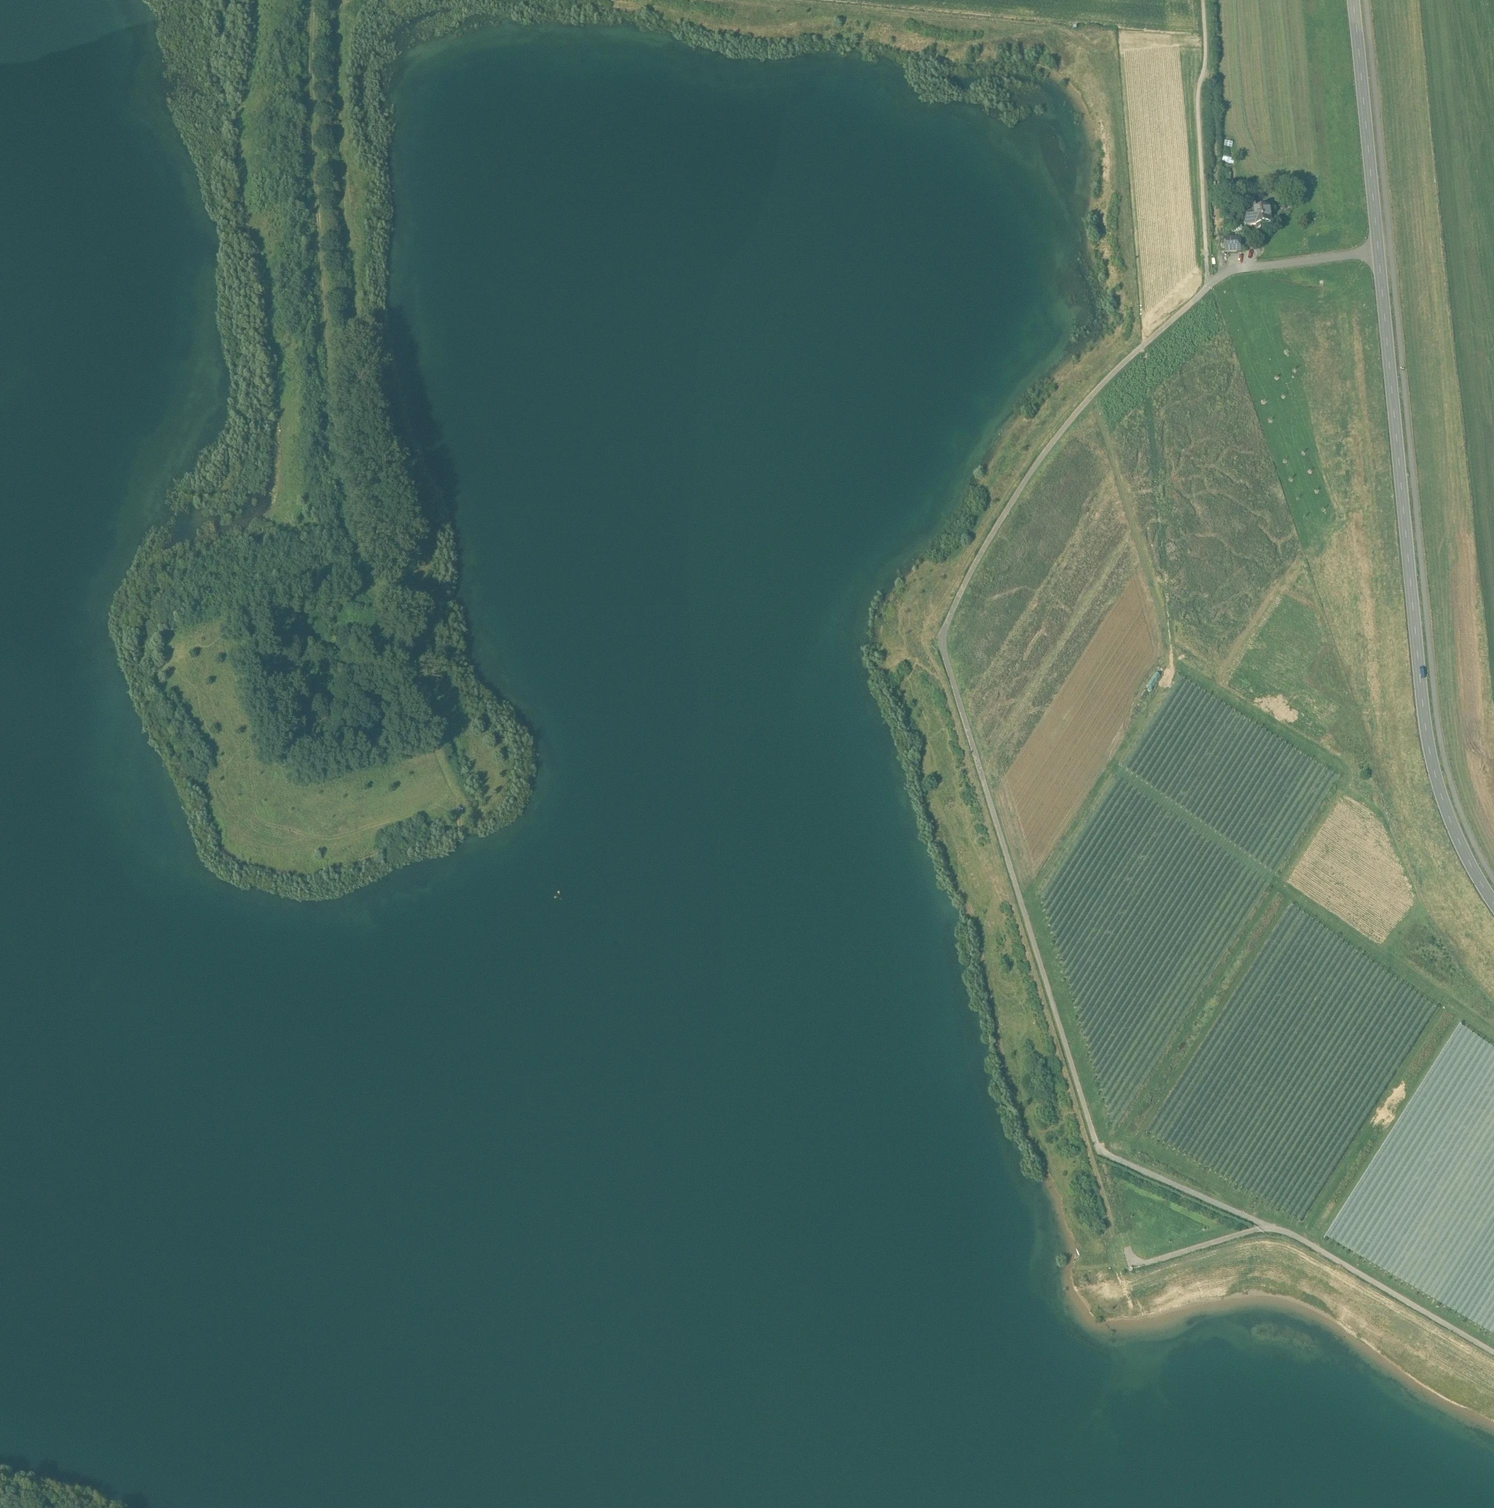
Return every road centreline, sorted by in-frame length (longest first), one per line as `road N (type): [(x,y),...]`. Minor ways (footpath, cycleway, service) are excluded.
road 1 (track): [(1493,1354),(1270,1225),(1134,1267),(941,633),(967,569),(1029,467),(1111,375),(1210,286)]
road 2 (secondary): [(1493,905),(1455,833),(1429,740),(1354,0)]
road 3 (track): [(367,546),(347,463),(321,218),(315,0)]

